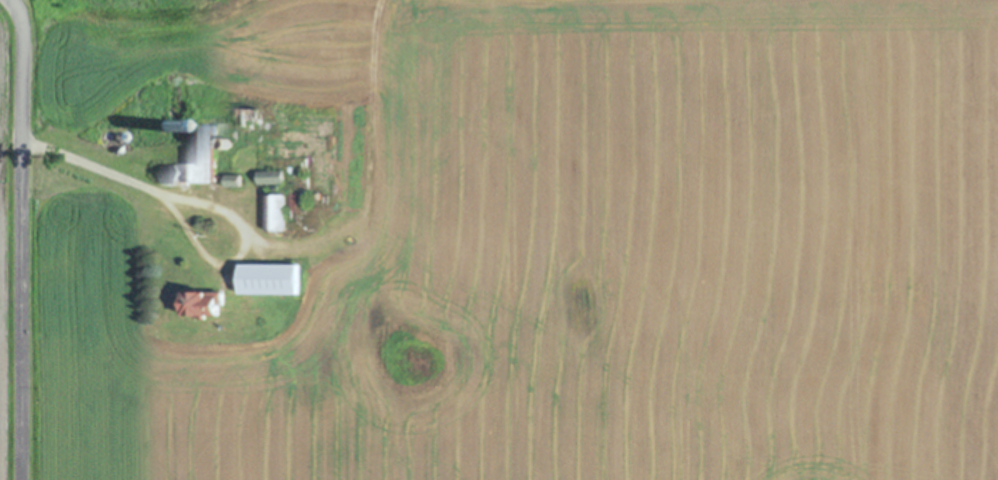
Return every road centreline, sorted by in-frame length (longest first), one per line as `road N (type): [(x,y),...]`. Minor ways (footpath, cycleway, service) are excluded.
road 1 (residential): [(21,479),(25,32),(12,0)]

